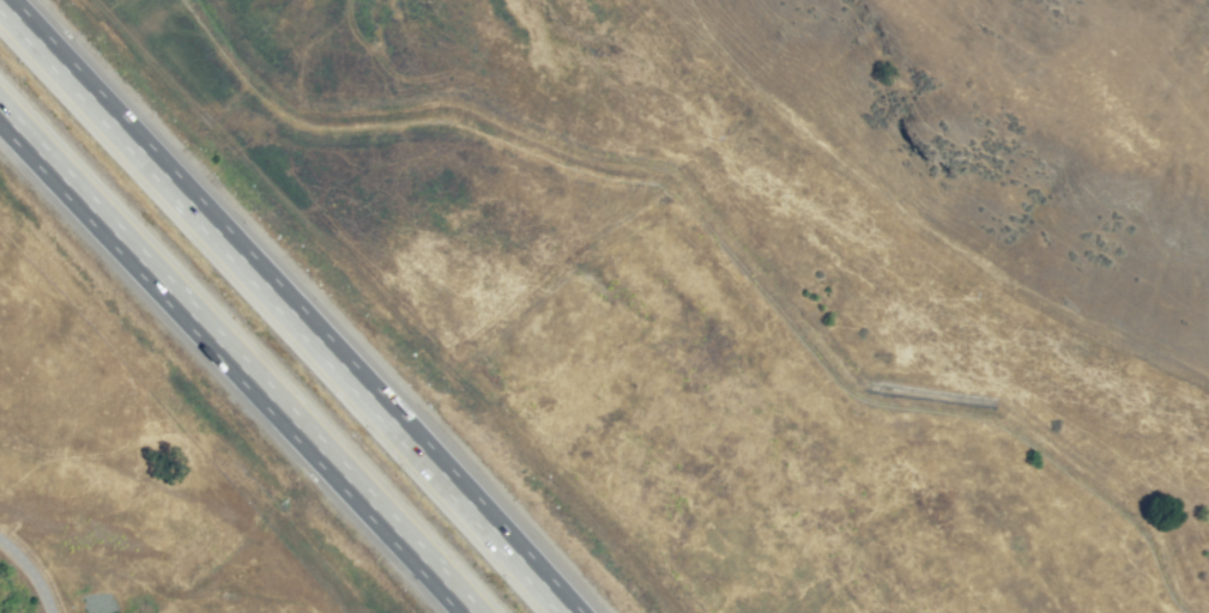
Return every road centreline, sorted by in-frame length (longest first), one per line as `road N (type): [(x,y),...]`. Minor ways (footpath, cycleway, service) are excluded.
road 1 (track): [(183,0),(242,90),(321,136),(459,128),(612,184),(651,184),(681,201),(834,387),(875,412),(980,415),(1007,427),(1153,542),(1189,612)]
road 2 (motorway): [(567,612),(0,0)]
road 3 (motorway): [(0,115),(469,612)]
road 4 (track): [(780,612),(693,508),(655,365),(657,283),(681,201)]

